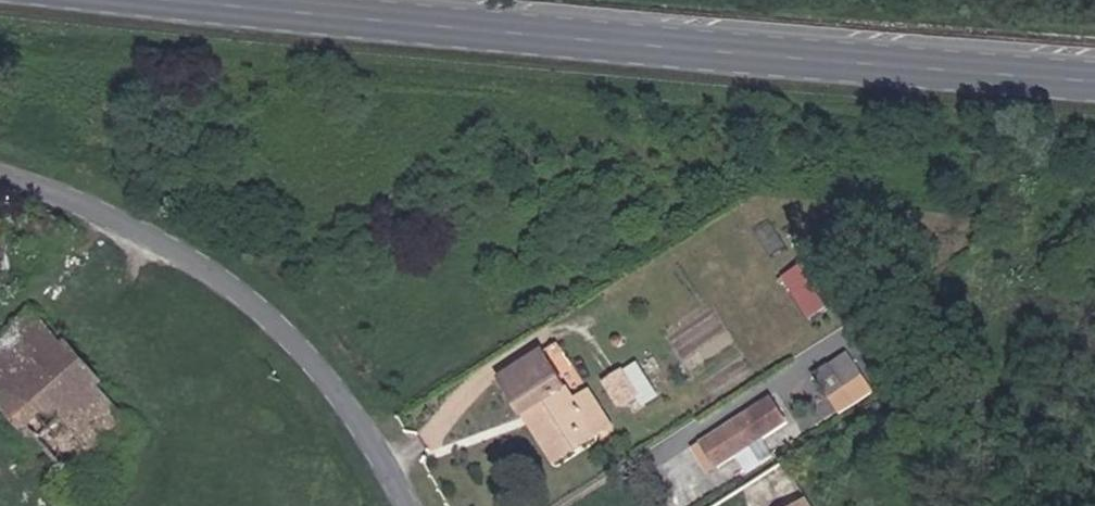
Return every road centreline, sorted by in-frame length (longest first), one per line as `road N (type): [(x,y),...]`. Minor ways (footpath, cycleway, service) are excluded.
road 1 (secondary): [(154,0),(686,56),(1094,81)]
road 2 (residential): [(0,176),(55,193),(228,287),(312,363),(404,505)]

